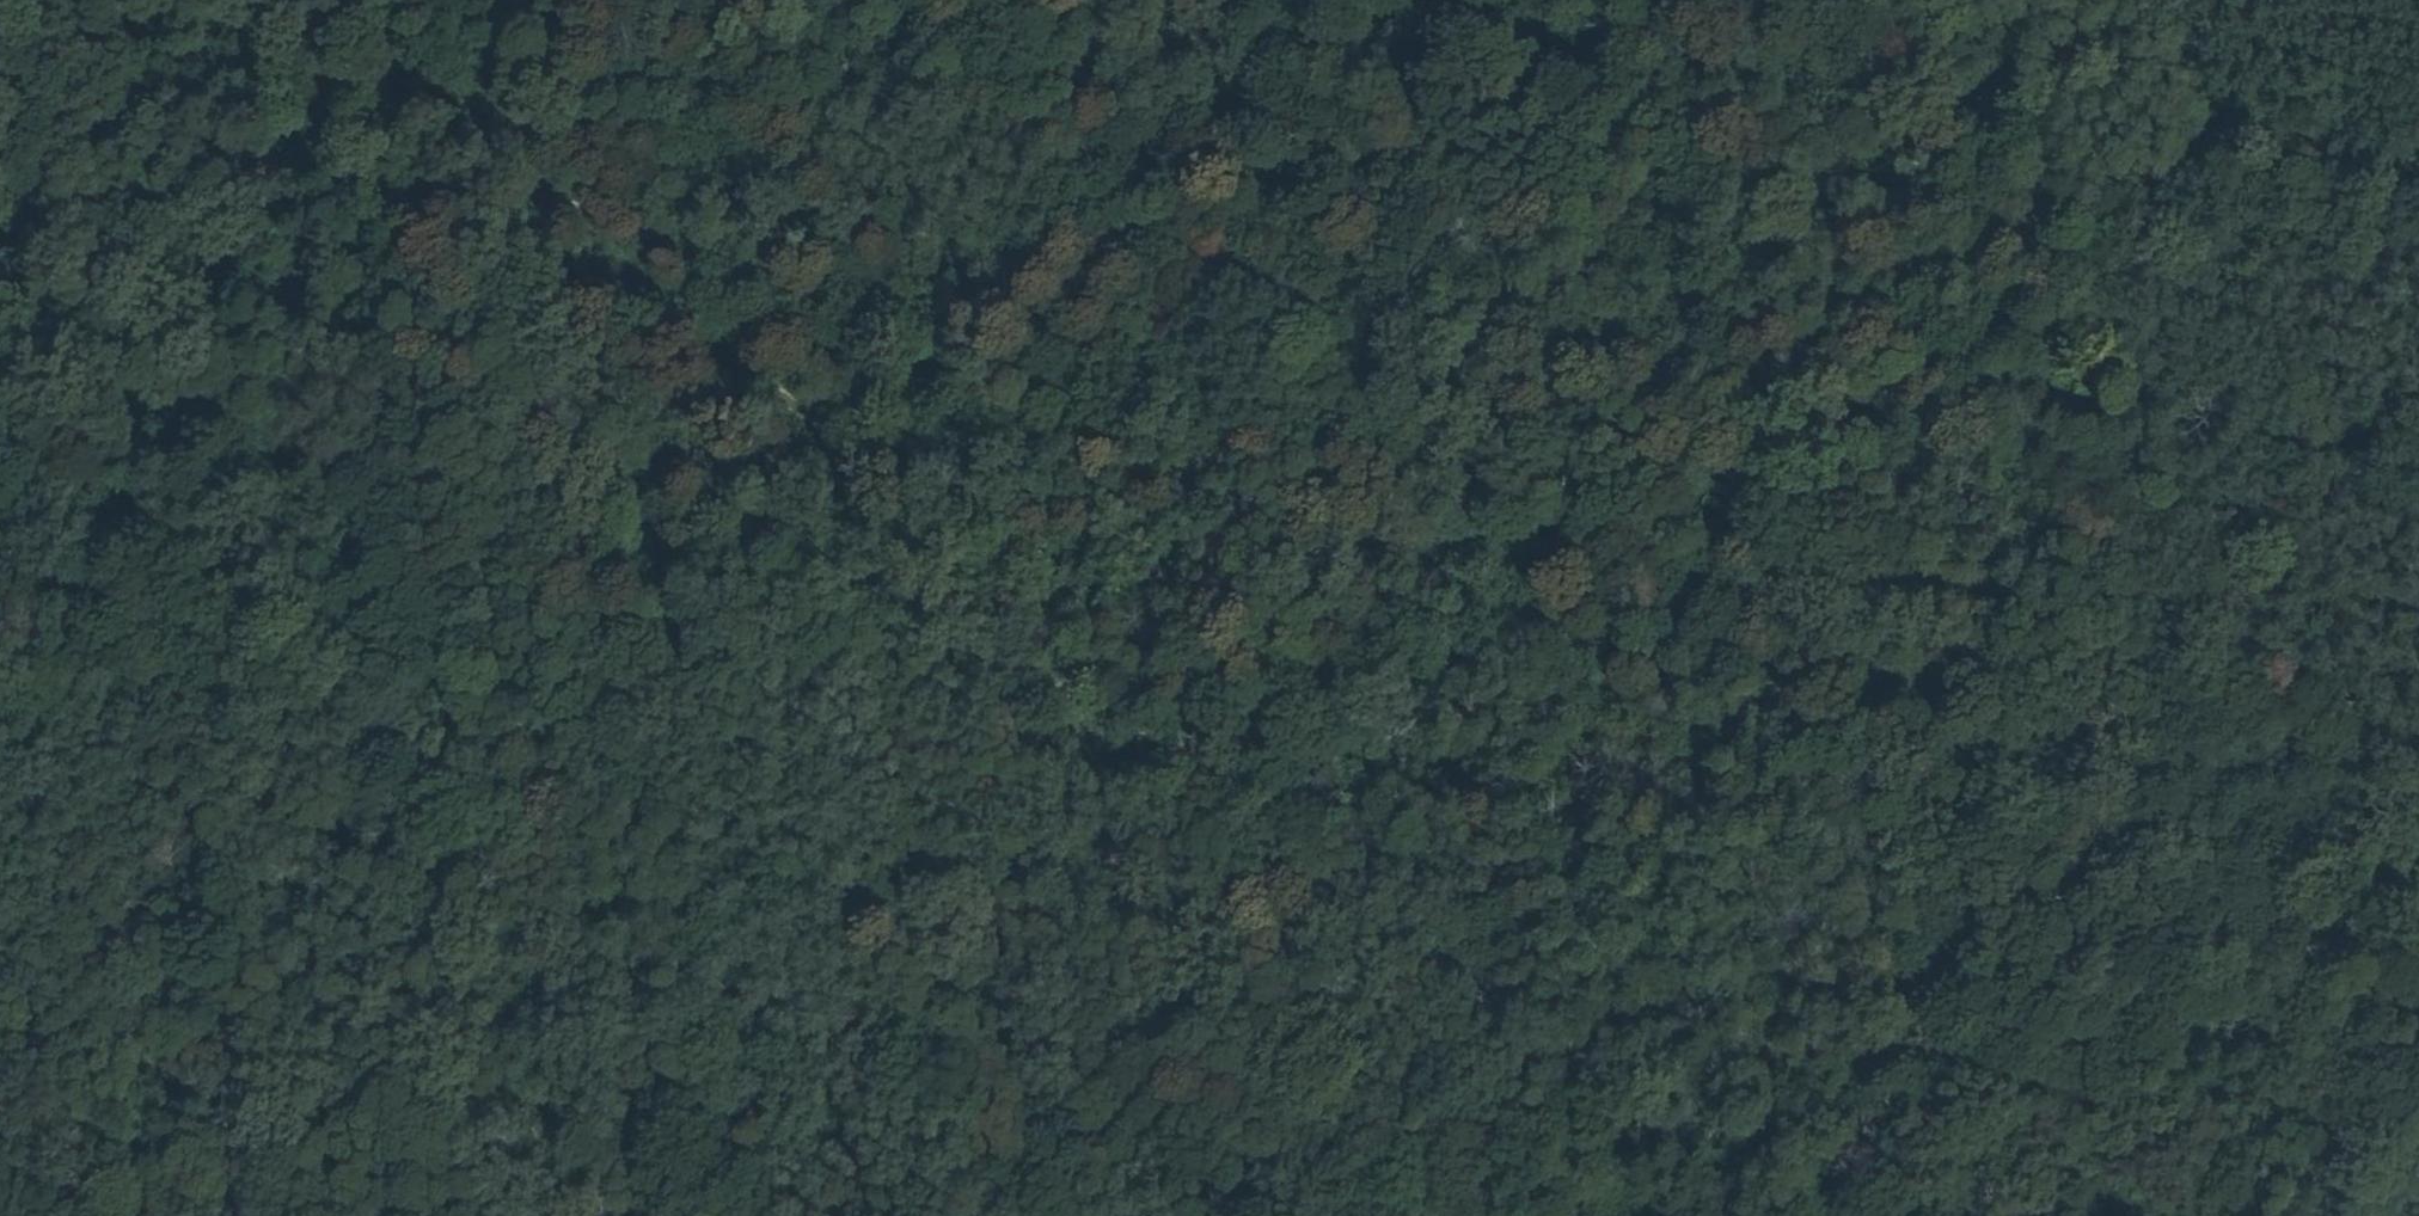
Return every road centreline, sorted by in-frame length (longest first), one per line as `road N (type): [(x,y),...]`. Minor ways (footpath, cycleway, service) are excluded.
road 1 (track): [(1513,1215),(1398,835),(1347,791),(1279,766),(1195,750),(1123,718),(1041,659),(976,536),(891,489),(840,511),(772,563),(677,593),(566,612),(506,640),(392,662),(148,619),(73,643),(0,637)]
road 2 (track): [(840,511),(304,0)]

